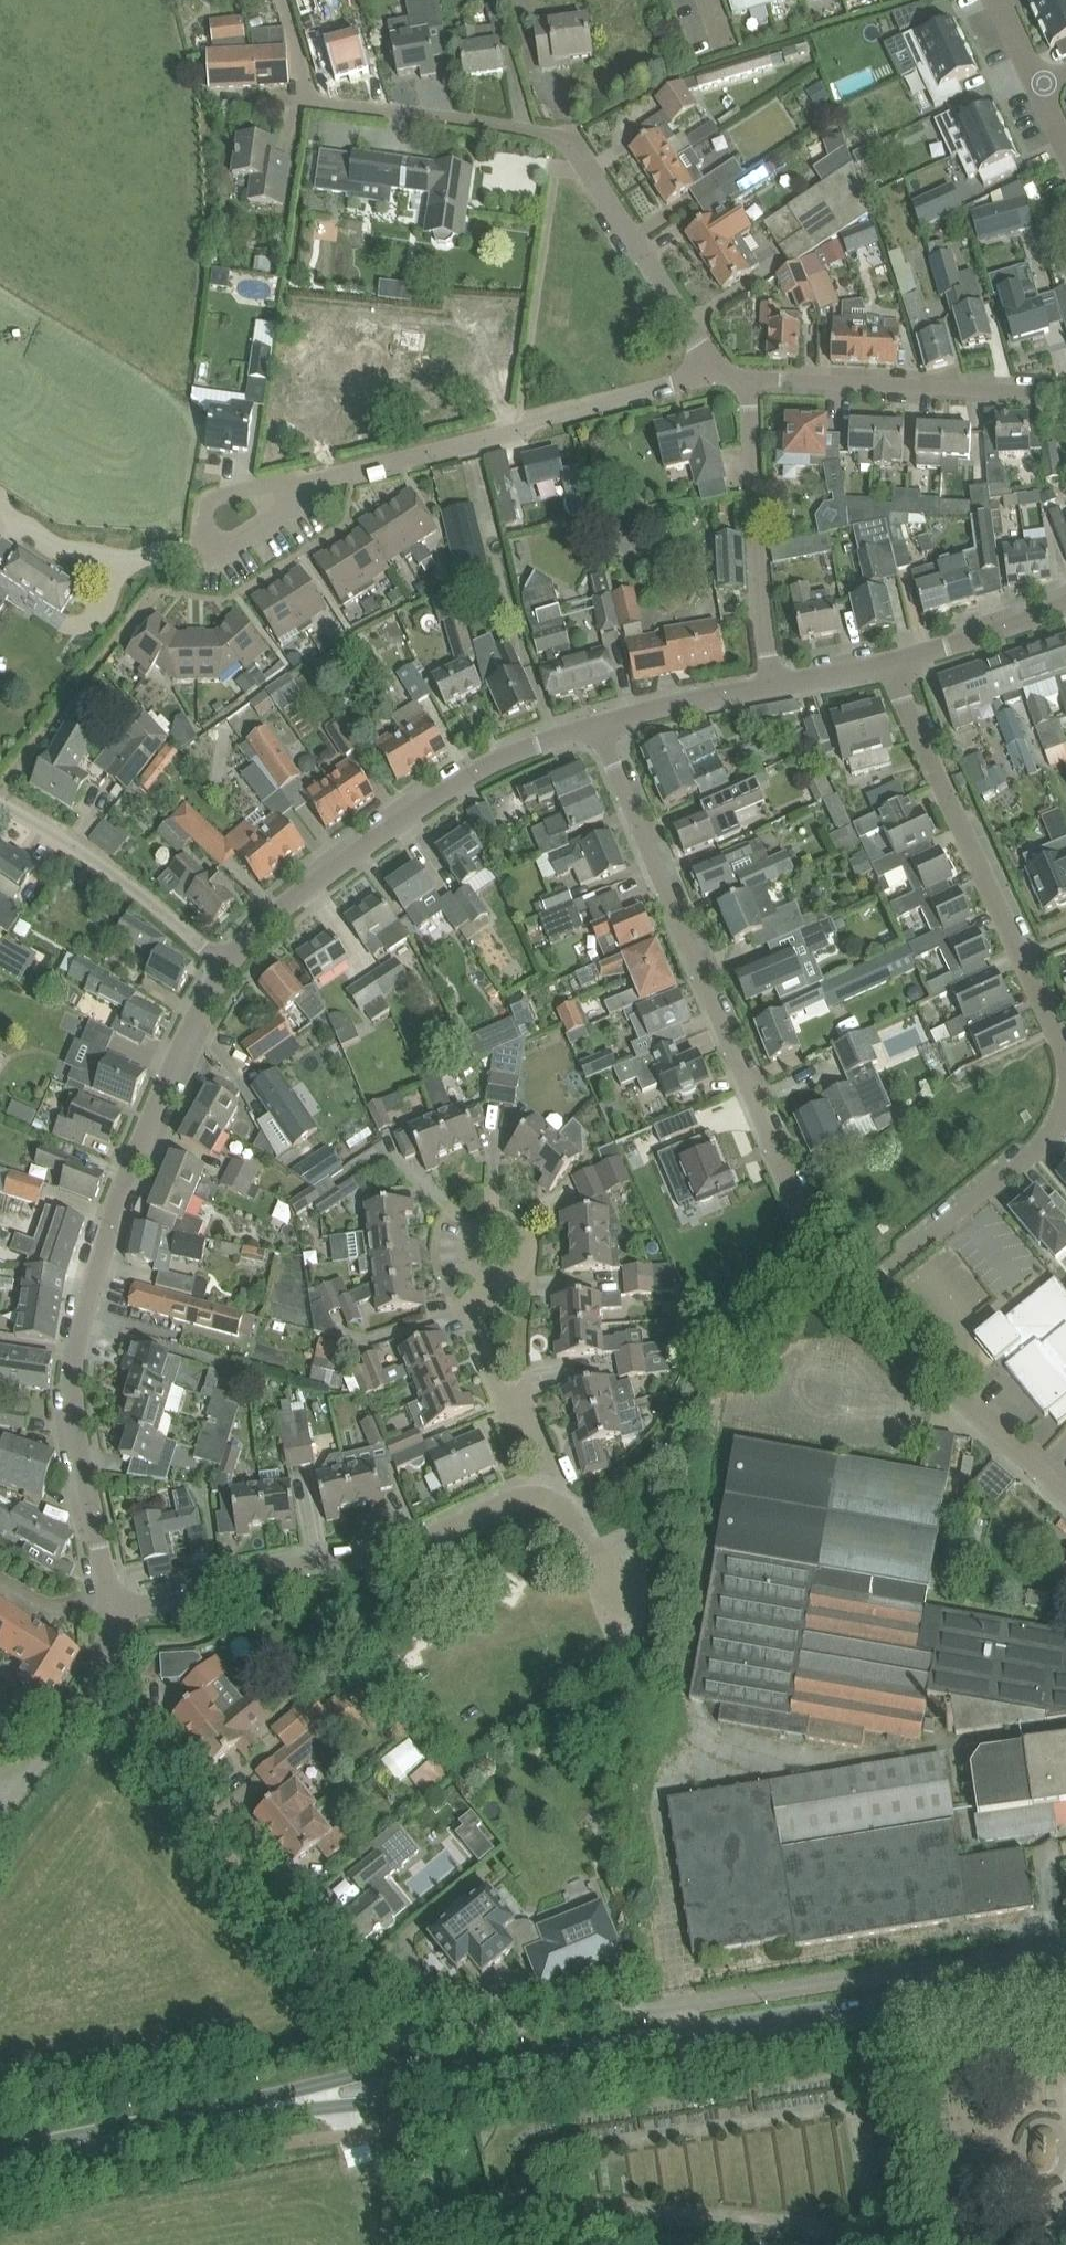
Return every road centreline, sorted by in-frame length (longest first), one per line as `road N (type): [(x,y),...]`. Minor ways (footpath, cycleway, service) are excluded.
road 1 (unclassified): [(105,1610),(66,1410),(94,1269),(177,1064),(228,968)]
road 2 (residential): [(714,367),(564,139),(314,98),(285,0)]
road 3 (residential): [(598,724),(784,1175),(816,1233),(860,1282)]
road 4 (secondary): [(560,2056),(1065,1977)]
road 5 (residential): [(105,1610),(399,1540),(553,1470)]
road 6 (unclassified): [(228,968),(256,933),(406,812),(485,765),(598,724)]
road 7 (residential): [(285,493),(714,367)]
road 8 (residential): [(1065,1060),(888,667)]
road 9 (residential): [(90,1694),(353,2004)]
road 10 (secondary): [(560,2056),(393,2066),(227,2114)]
road 11 (secondary): [(227,2114),(397,2100),(560,2056)]
road 12 (residential): [(1065,397),(748,386)]
road 13 (residential): [(774,685),(752,526),(748,386)]
road 14 (residential): [(860,1282),(1043,1146),(1065,1089)]
road 15 (residential): [(860,1282),(971,1404),(1065,1483)]
road 16 (residential): [(228,968),(121,876),(0,801)]
road 17 (secondary): [(0,2159),(227,2114)]
road 18 (residential): [(553,1470),(521,1397),(501,1399),(481,1334),(495,1273)]
road 19 (unclassified): [(888,667),(1065,606)]
road 20 (unclassified): [(598,724),(774,685)]
road 21 (residential): [(615,1628),(601,1567),(553,1470)]
road 22 (unclassified): [(0,1828),(90,1694)]
road 23 (residential): [(285,493),(277,517),(227,547),(208,539),(202,515),(214,499)]

